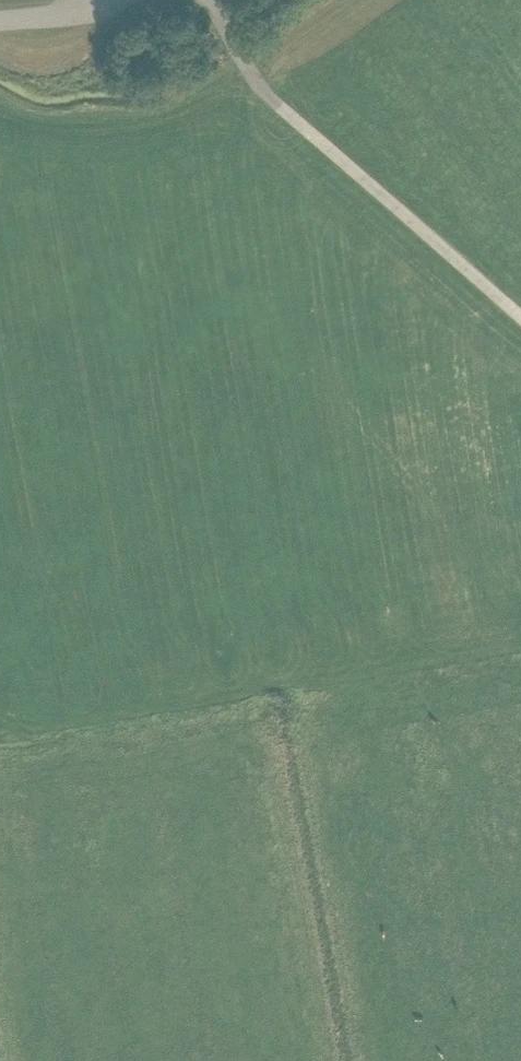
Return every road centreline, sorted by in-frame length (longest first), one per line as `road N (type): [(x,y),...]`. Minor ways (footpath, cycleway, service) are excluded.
road 1 (unclassified): [(213,0),(267,95),(520,316)]
road 2 (tertiary): [(0,17),(125,0)]

